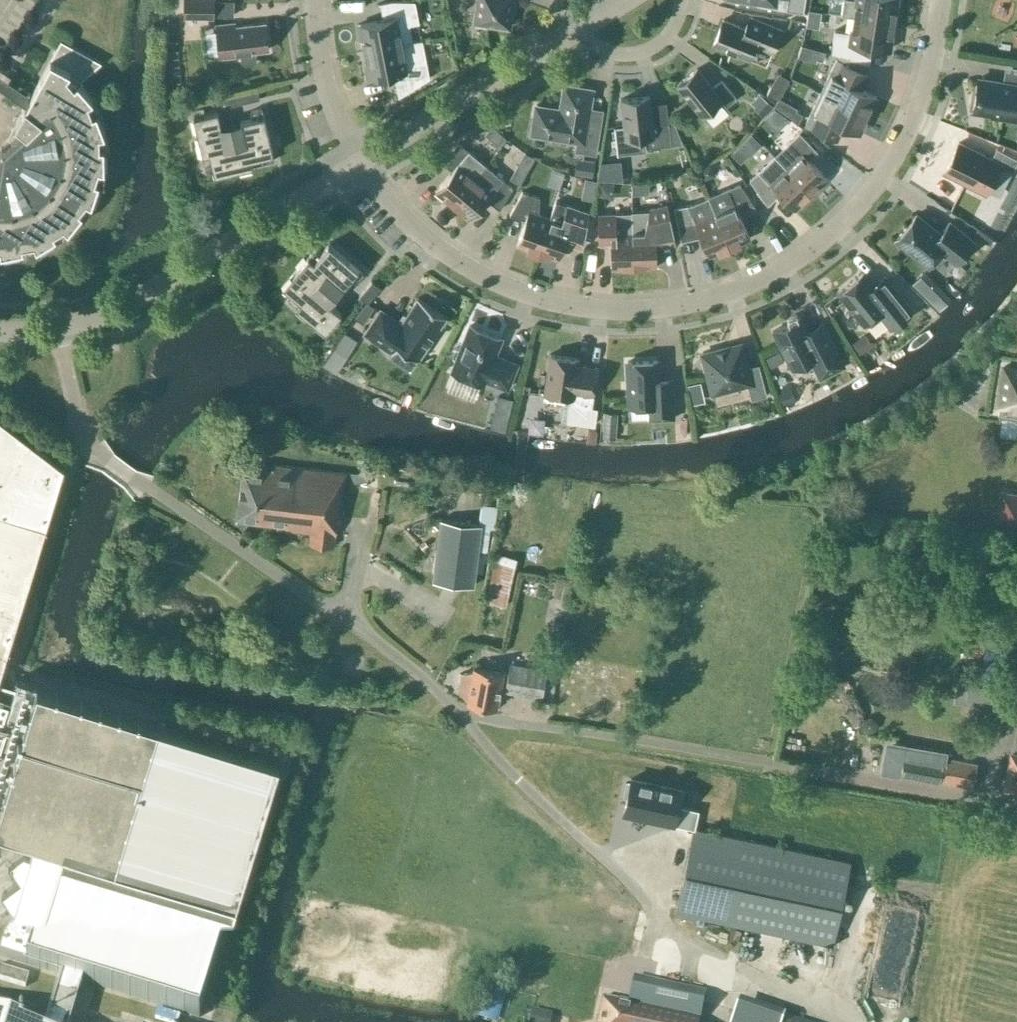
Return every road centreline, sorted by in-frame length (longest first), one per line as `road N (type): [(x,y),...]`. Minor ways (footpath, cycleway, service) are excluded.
road 1 (residential): [(364,163),(389,199),(451,256),(517,291),(595,310),(706,302),(807,255),(878,188),(923,99),(943,0)]
road 2 (residential): [(598,852),(423,675),(105,459),(83,428),(59,328)]
road 3 (residential): [(59,328),(129,305),(364,163)]
road 4 (track): [(830,1021),(741,958),(660,921),(598,852)]
road 5 (residential): [(364,163),(584,28)]
road 6 (residential): [(364,163),(324,70),(316,0)]
road 7 (residential): [(584,28),(609,52),(649,51),(673,30),(683,0)]

